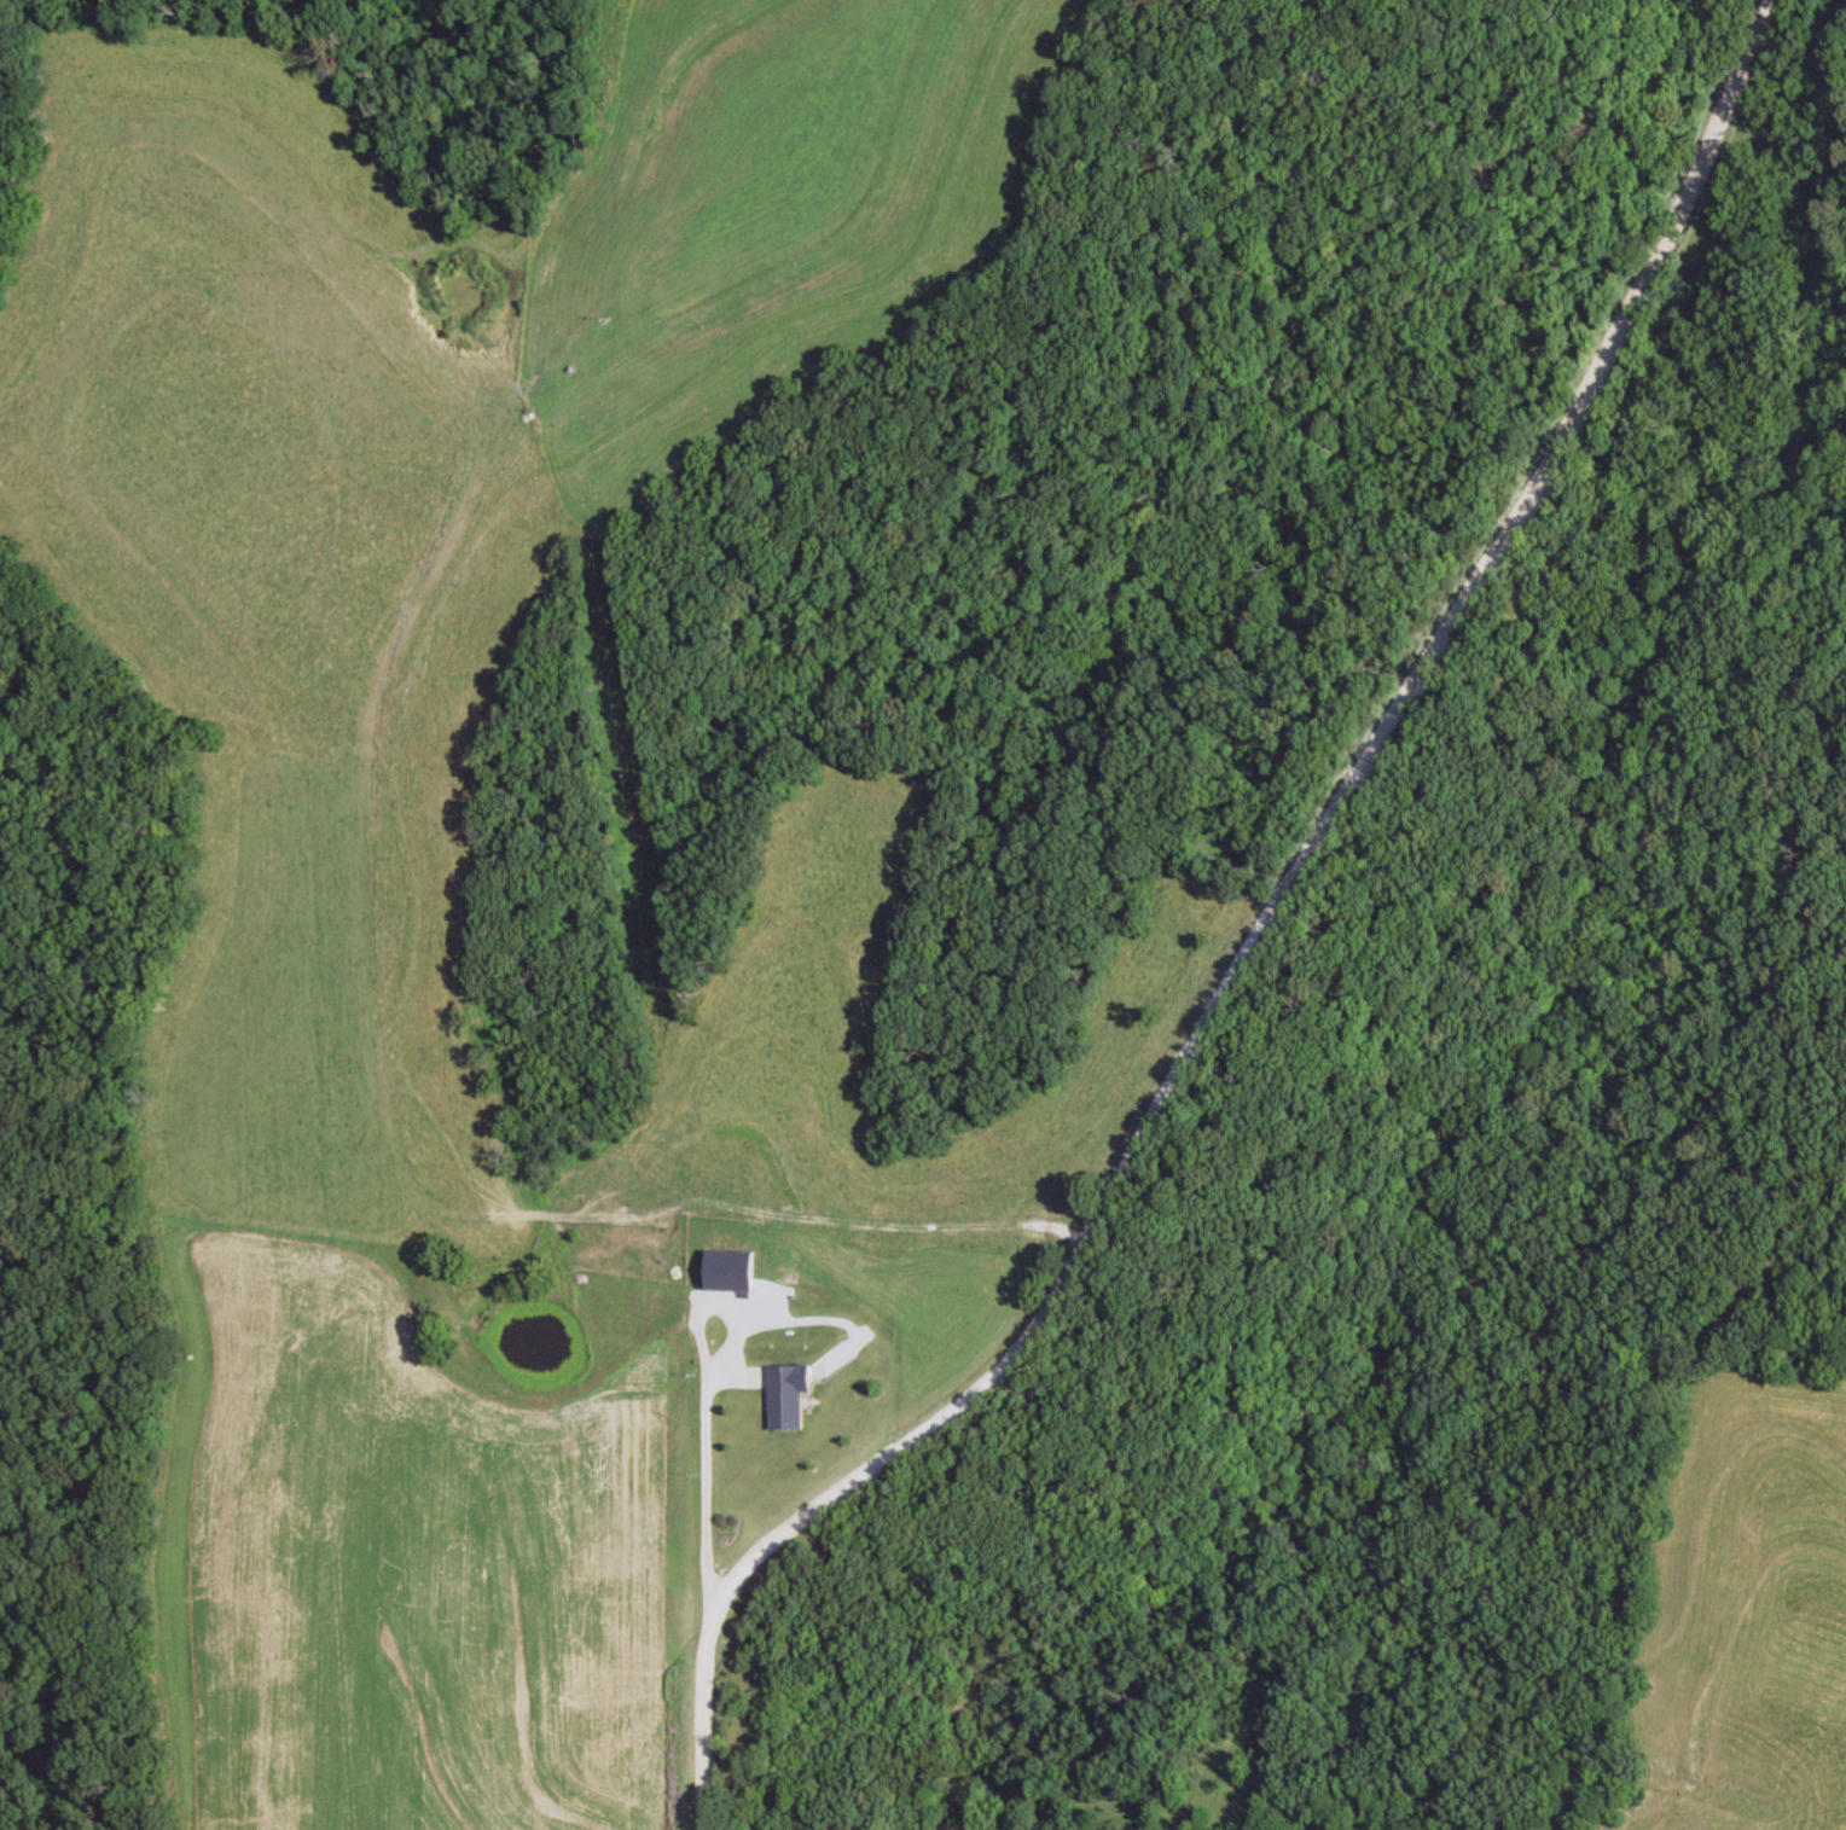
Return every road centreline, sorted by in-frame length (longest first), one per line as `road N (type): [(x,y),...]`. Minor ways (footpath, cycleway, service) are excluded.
road 1 (residential): [(696,1829),(703,1661),(724,1588),(755,1553),(959,1401),(1006,1359),(1043,1306),(1254,933),(1531,496),(1782,0)]

